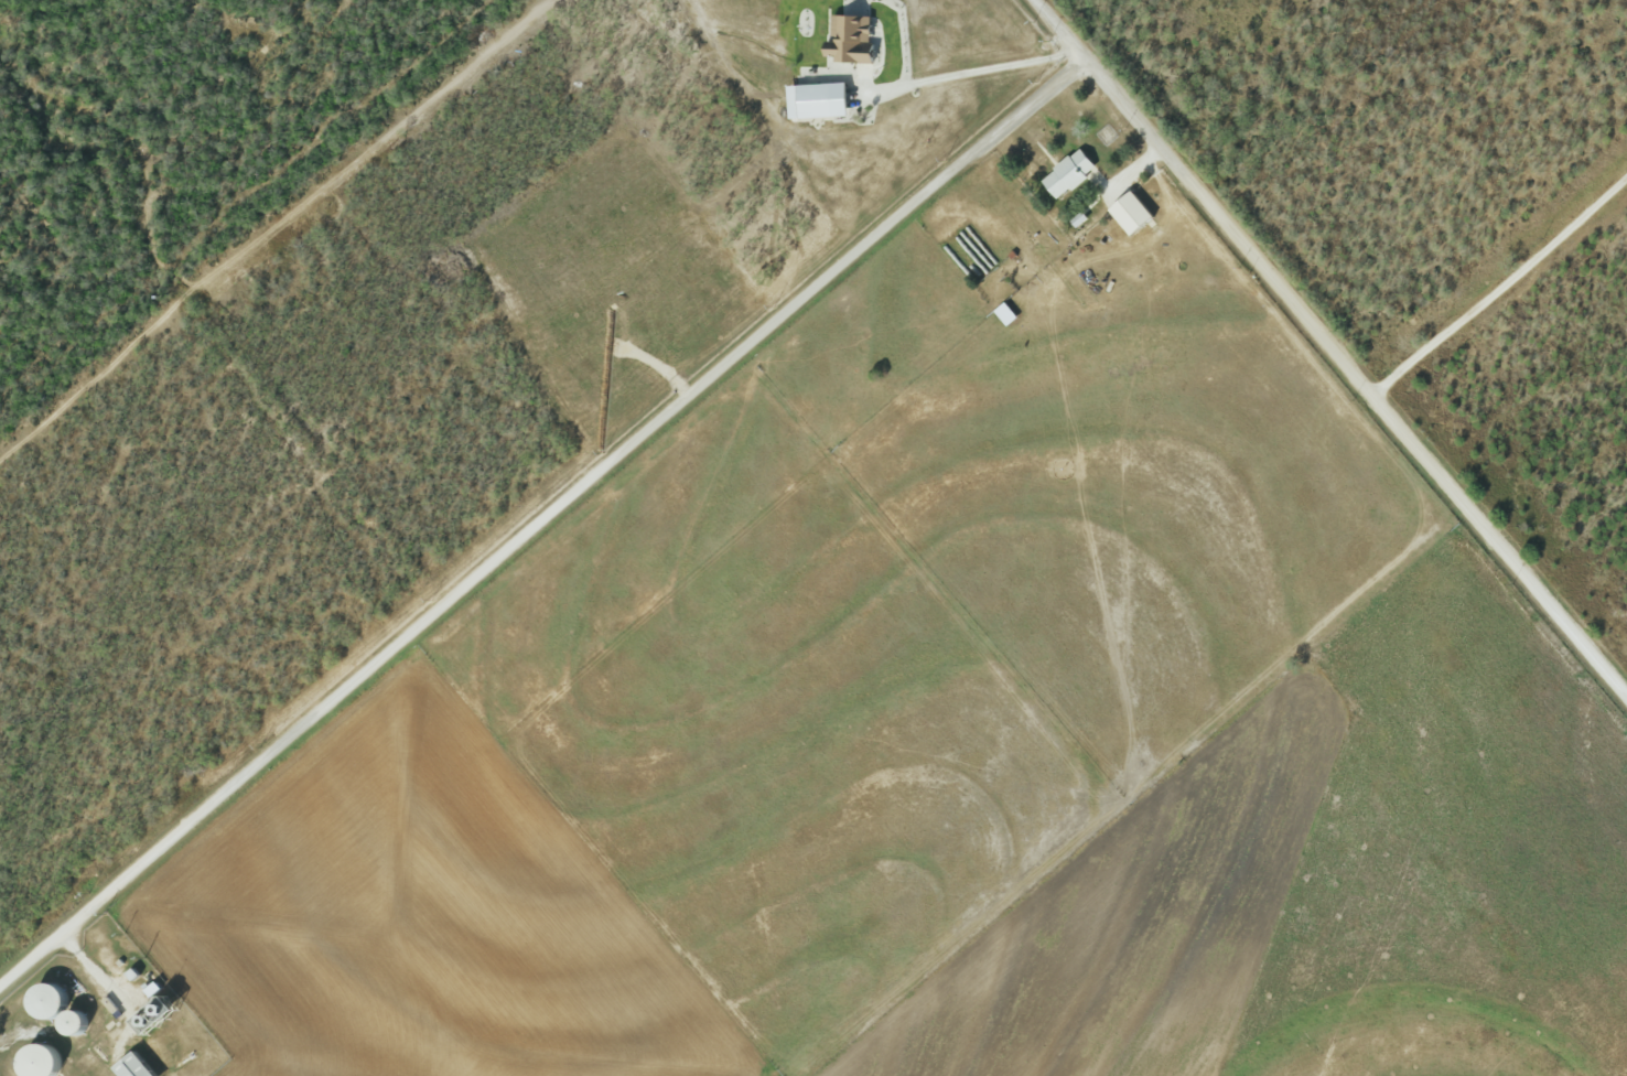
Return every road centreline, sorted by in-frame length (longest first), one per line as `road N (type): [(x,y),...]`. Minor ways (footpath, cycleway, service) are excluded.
road 1 (residential): [(0,989),(1086,61)]
road 2 (residential): [(1626,694),(1036,0)]

